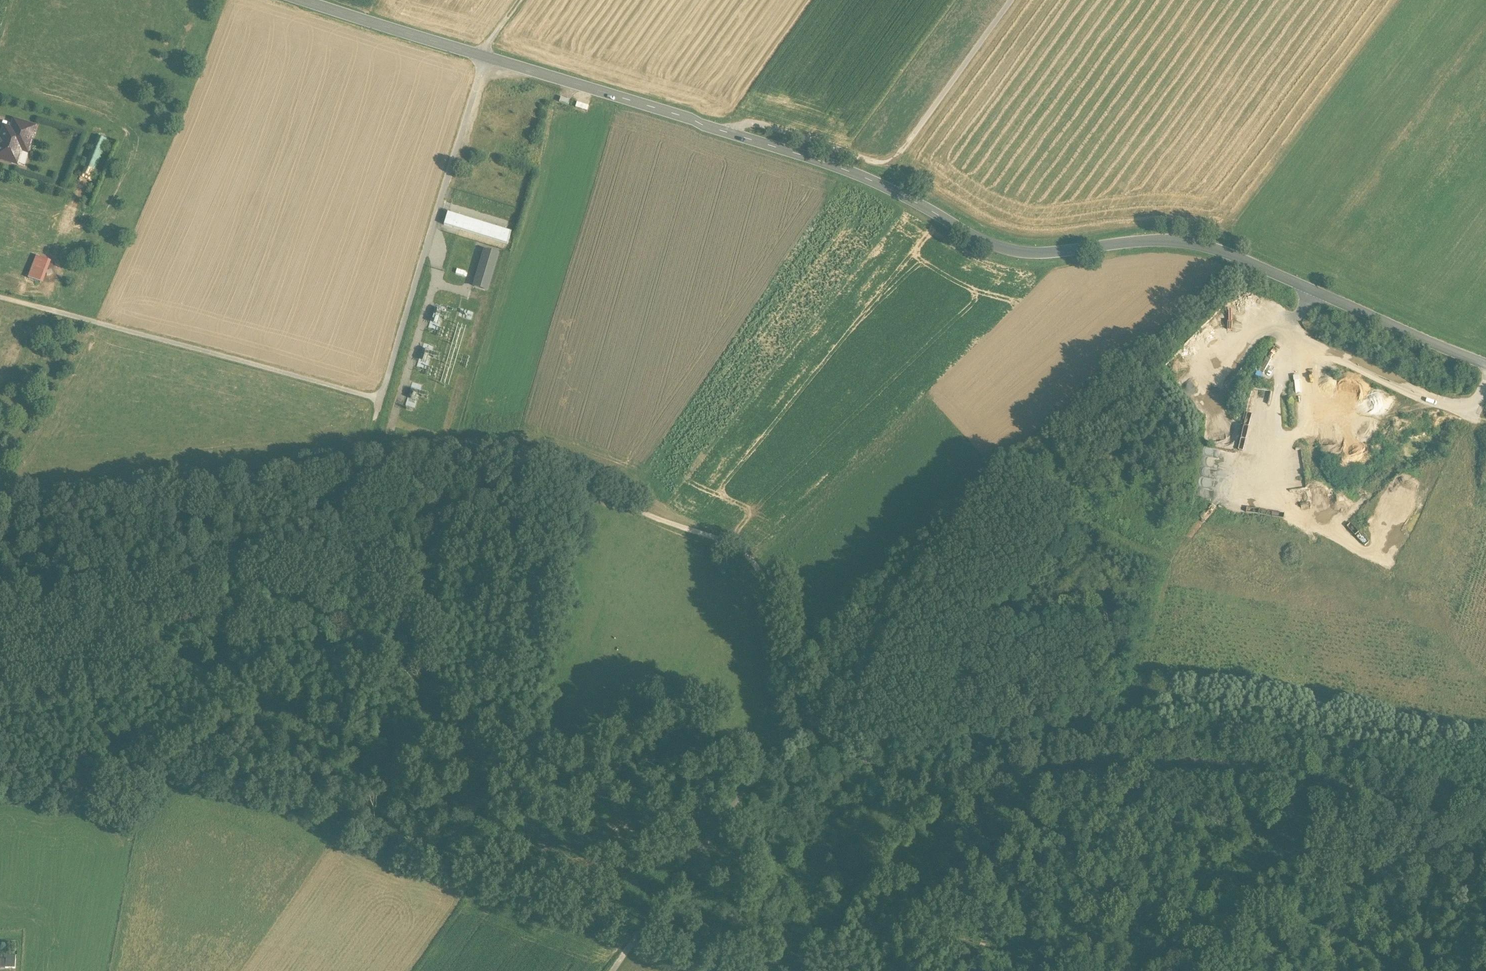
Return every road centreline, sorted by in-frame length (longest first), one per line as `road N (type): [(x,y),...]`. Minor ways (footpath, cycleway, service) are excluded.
road 1 (residential): [(286,0),(810,161),(890,192),(997,250),(1035,256),(1199,246),(1485,366)]
road 2 (track): [(0,491),(30,495),(264,471),(424,472),(579,486),(763,569),(794,732)]
road 3 (unclassified): [(709,841),(794,732),(901,778),(1277,770),(1485,835)]
road 4 (track): [(706,844),(976,948),(1026,949),(1189,920),(1323,931),(1382,970)]
road 5 (track): [(734,137),(756,126),(890,164),(1013,0)]
road 6 (track): [(616,970),(709,841)]

